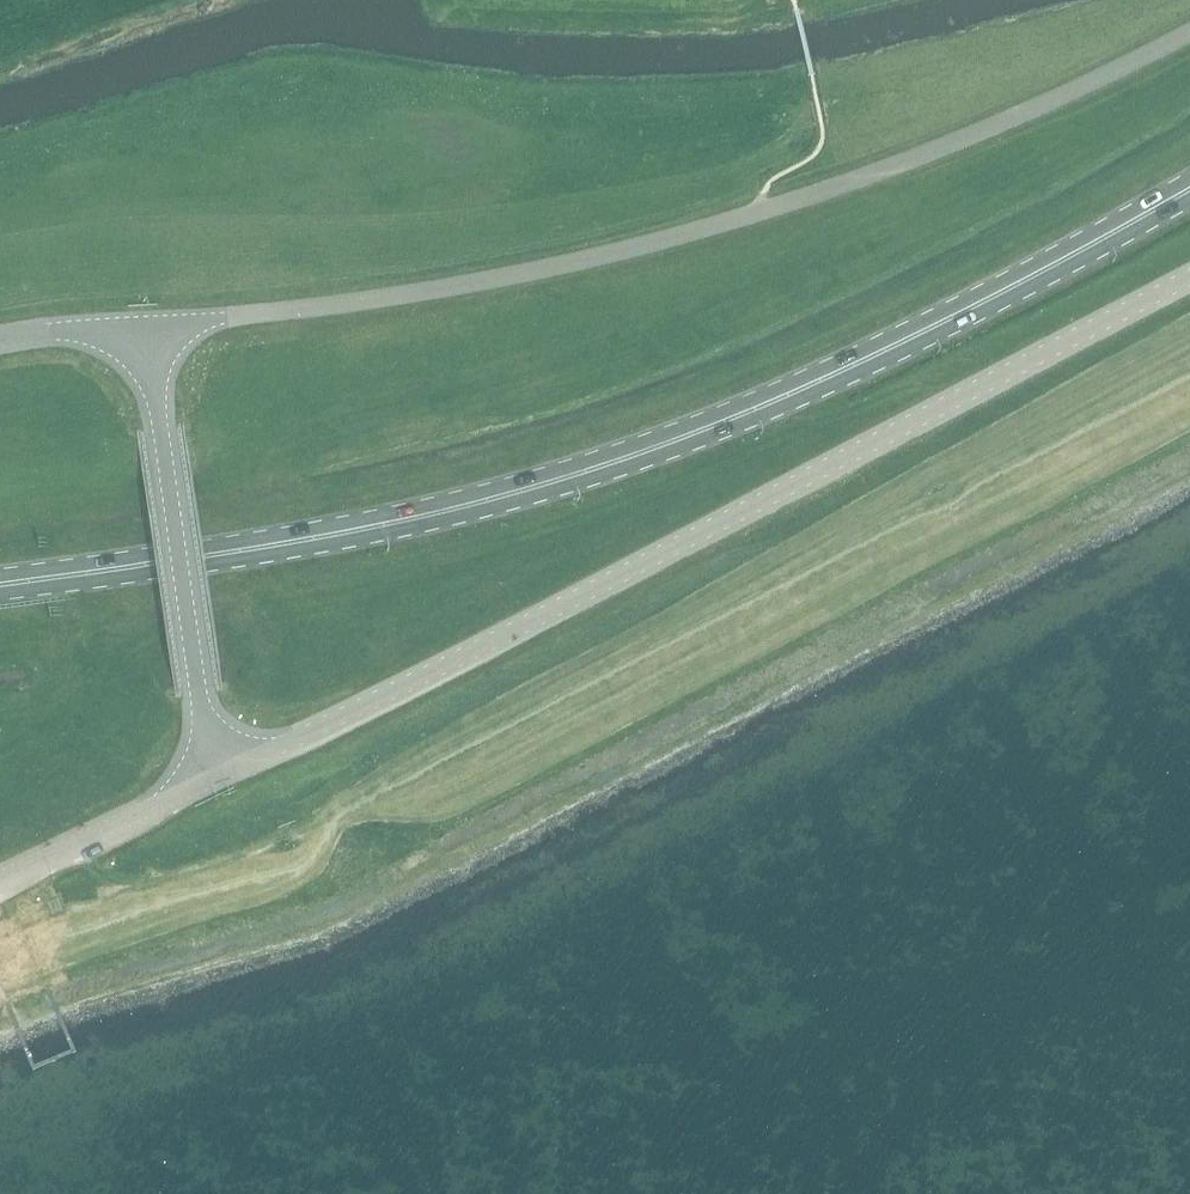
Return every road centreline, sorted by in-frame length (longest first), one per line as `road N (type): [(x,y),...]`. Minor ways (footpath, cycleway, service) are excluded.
road 1 (primary): [(0,585),(205,557),(520,491),(699,431),(887,347),(1189,186)]
road 2 (unclassified): [(210,778),(571,600),(1189,276)]
road 3 (unclassified): [(142,325),(451,287),(759,212),(992,126),(1189,32)]
road 4 (unclassified): [(210,778),(142,325)]
road 5 (unclassified): [(0,879),(210,778)]
road 6 (unclassified): [(142,325),(0,340)]

